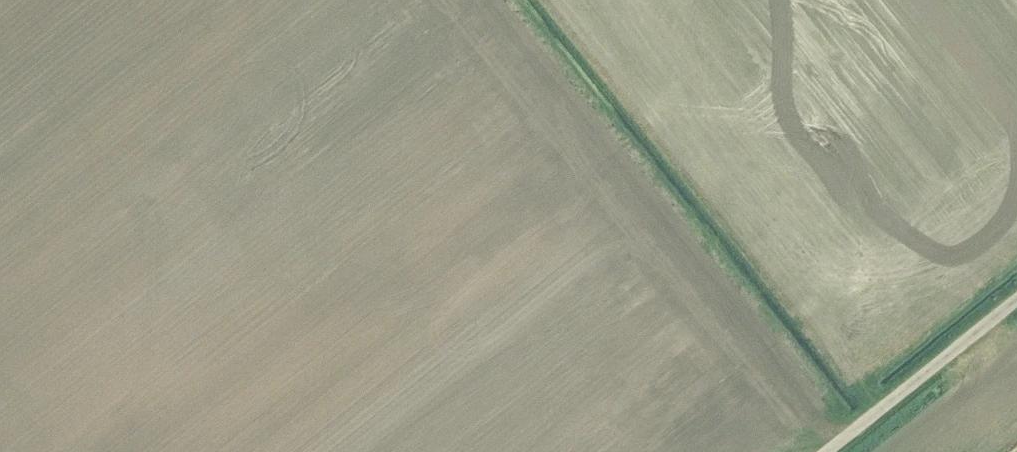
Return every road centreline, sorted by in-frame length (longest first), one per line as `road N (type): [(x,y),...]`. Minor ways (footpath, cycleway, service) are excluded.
road 1 (unclassified): [(825,451),(1016,299)]

